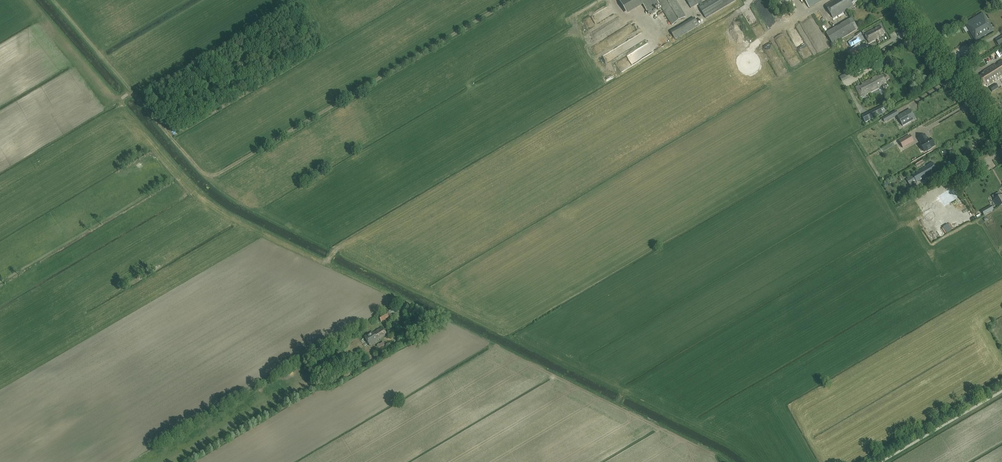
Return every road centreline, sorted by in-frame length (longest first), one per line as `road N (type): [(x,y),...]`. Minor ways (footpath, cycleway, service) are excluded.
road 1 (track): [(756,0),(341,245),(330,262)]
road 2 (track): [(124,99),(138,98),(203,174),(215,176),(514,0)]
road 3 (track): [(185,461),(368,362)]
road 4 (tertiary): [(1001,137),(890,0)]
road 5 (tertiary): [(1001,382),(866,461)]

